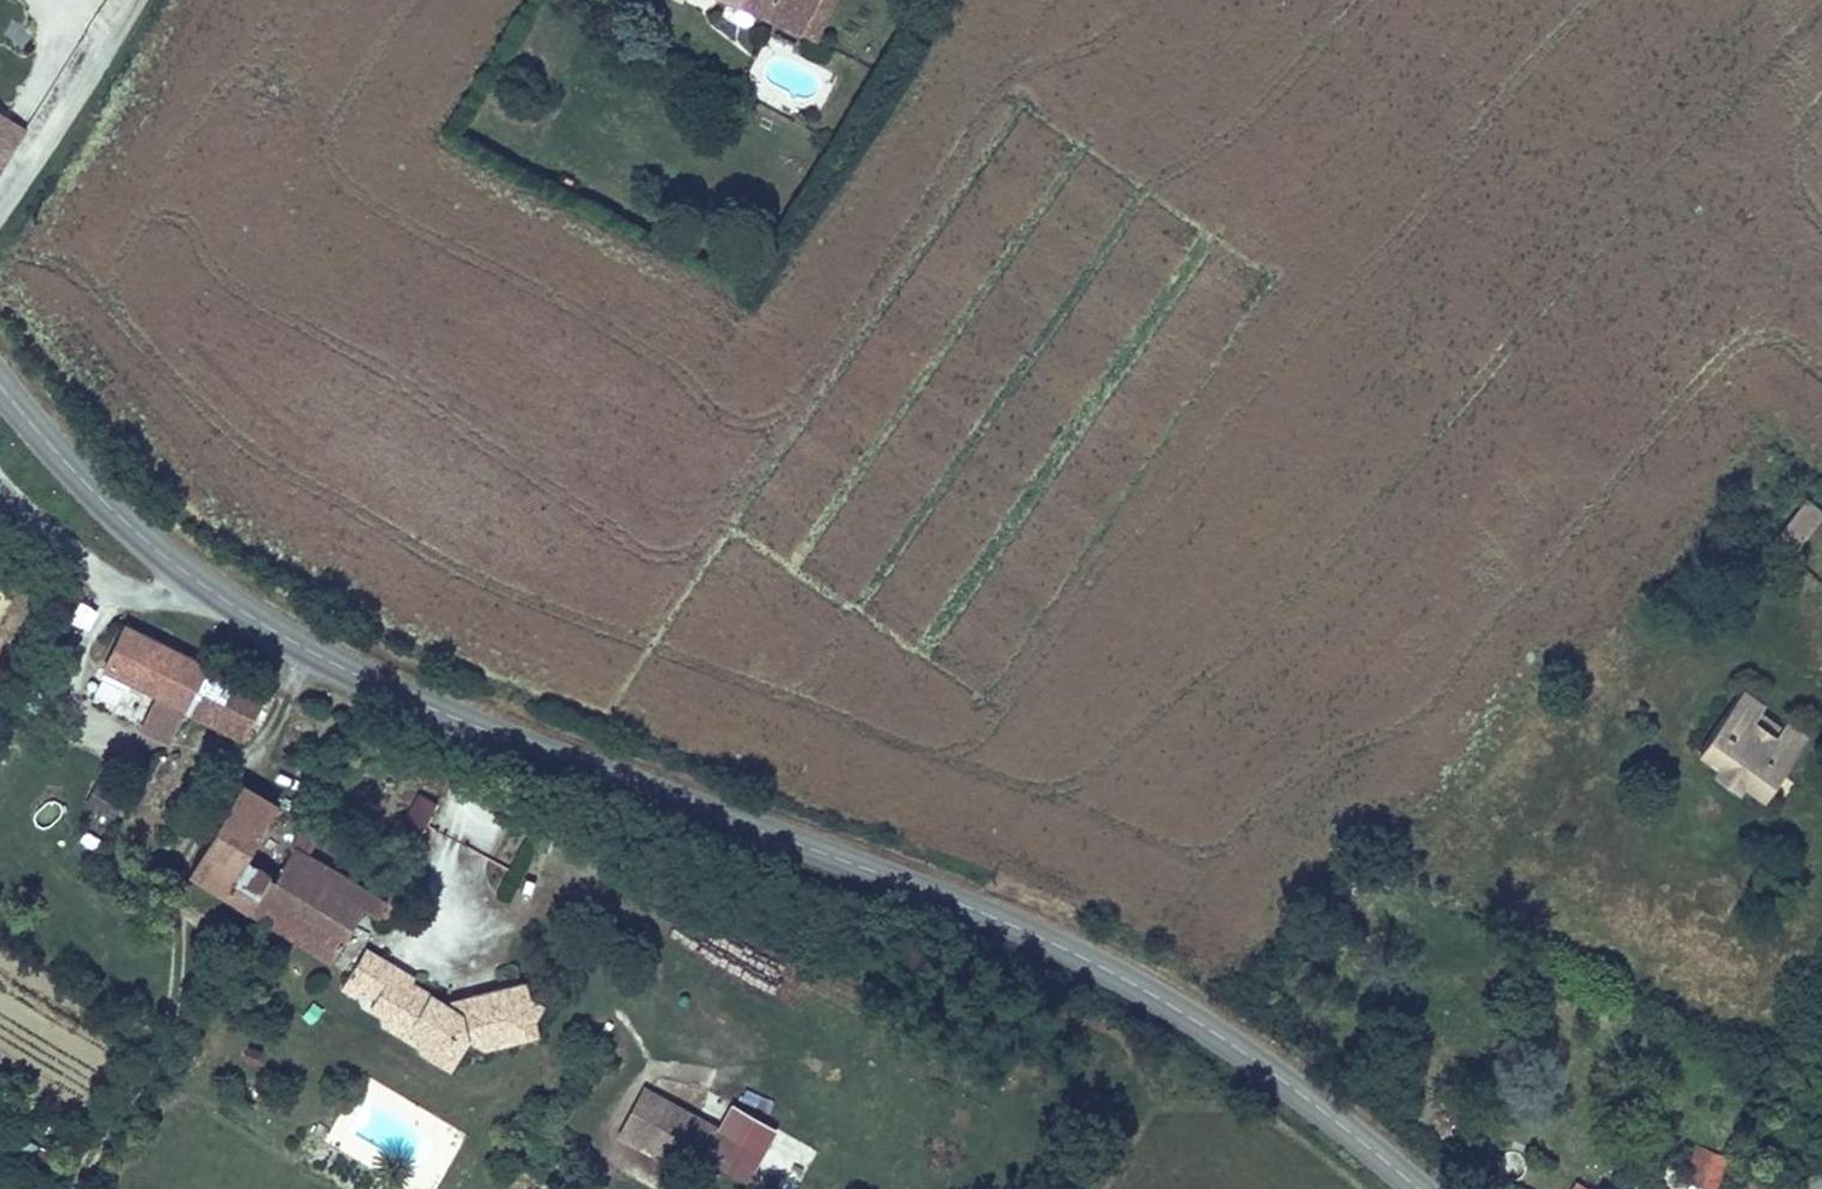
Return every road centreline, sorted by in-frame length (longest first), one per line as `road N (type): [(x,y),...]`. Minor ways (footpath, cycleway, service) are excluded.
road 1 (tertiary): [(1417,1188),(1222,1038),(1080,958),(556,762),(289,644),(214,599),(126,529),(0,387)]

